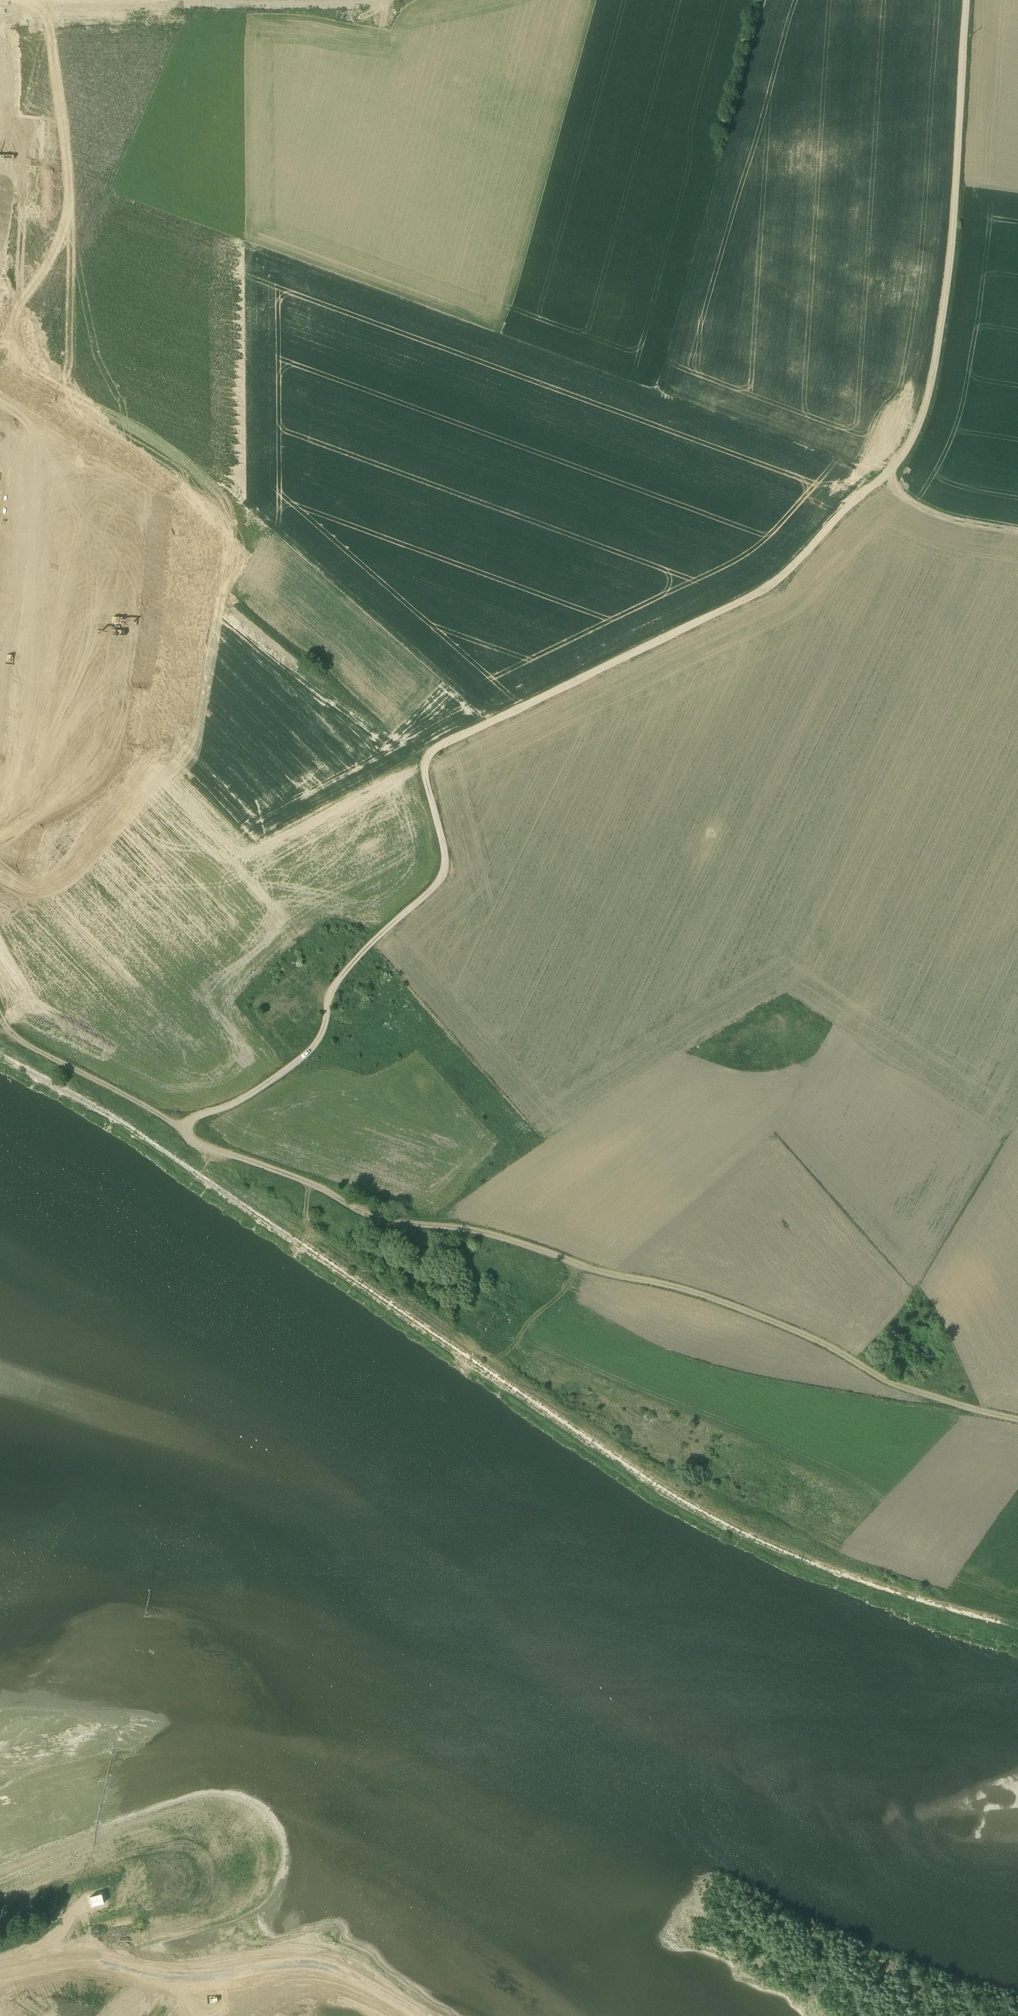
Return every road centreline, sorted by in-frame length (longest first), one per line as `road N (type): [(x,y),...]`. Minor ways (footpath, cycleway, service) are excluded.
road 1 (track): [(967,0),(939,343),(901,459),(771,587),(436,752),(425,773),(445,855),(438,886),(342,977),(303,1059),(185,1129)]
road 2 (track): [(1017,1421),(897,1384),(709,1297),(604,1275),(505,1238),(383,1223),(308,1183),(197,1143),(185,1129)]
road 3 (track): [(185,1129),(29,1047),(0,1014)]

